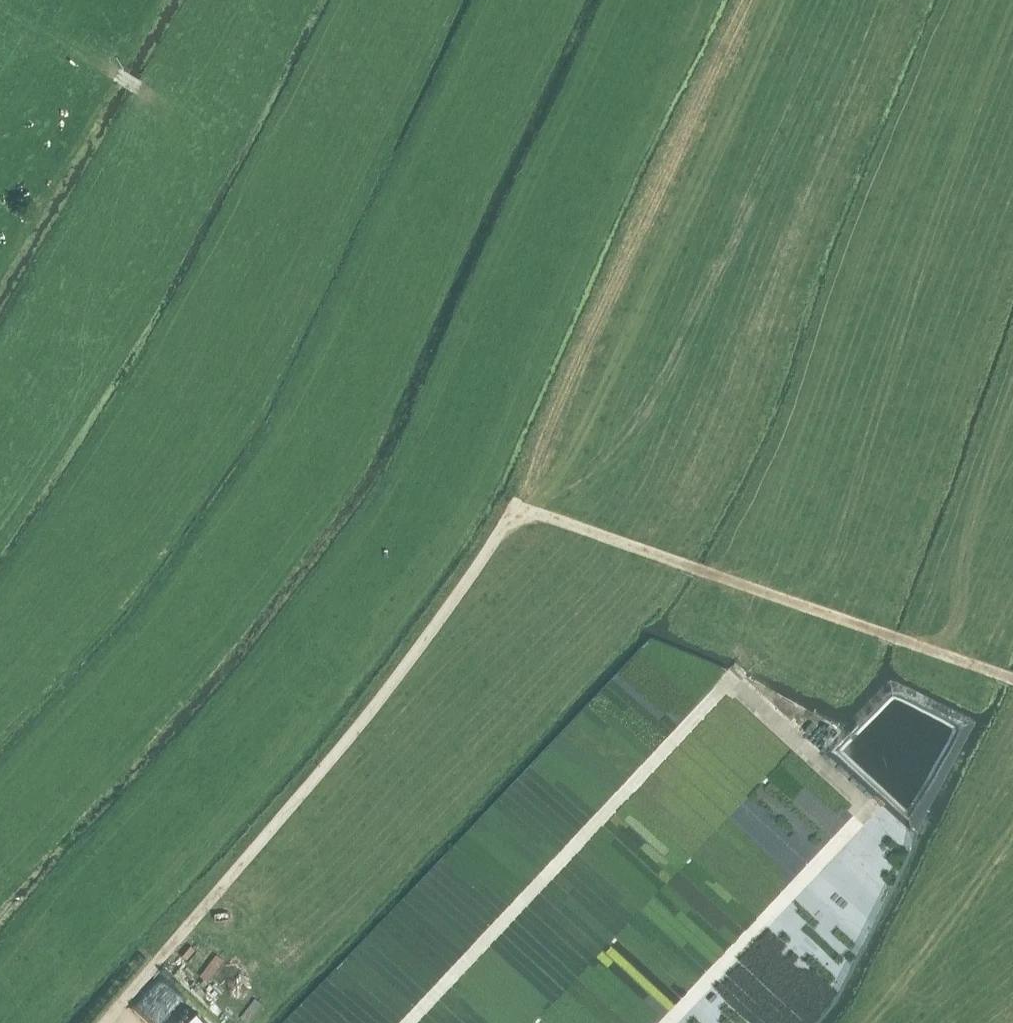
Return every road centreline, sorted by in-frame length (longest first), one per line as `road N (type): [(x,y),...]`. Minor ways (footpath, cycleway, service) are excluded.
road 1 (track): [(1012,678),(527,510),(501,532),(383,696),(113,1022)]
road 2 (track): [(412,1022),(717,692),(790,621),(819,615)]
road 3 (track): [(668,1022),(867,807),(733,678)]

